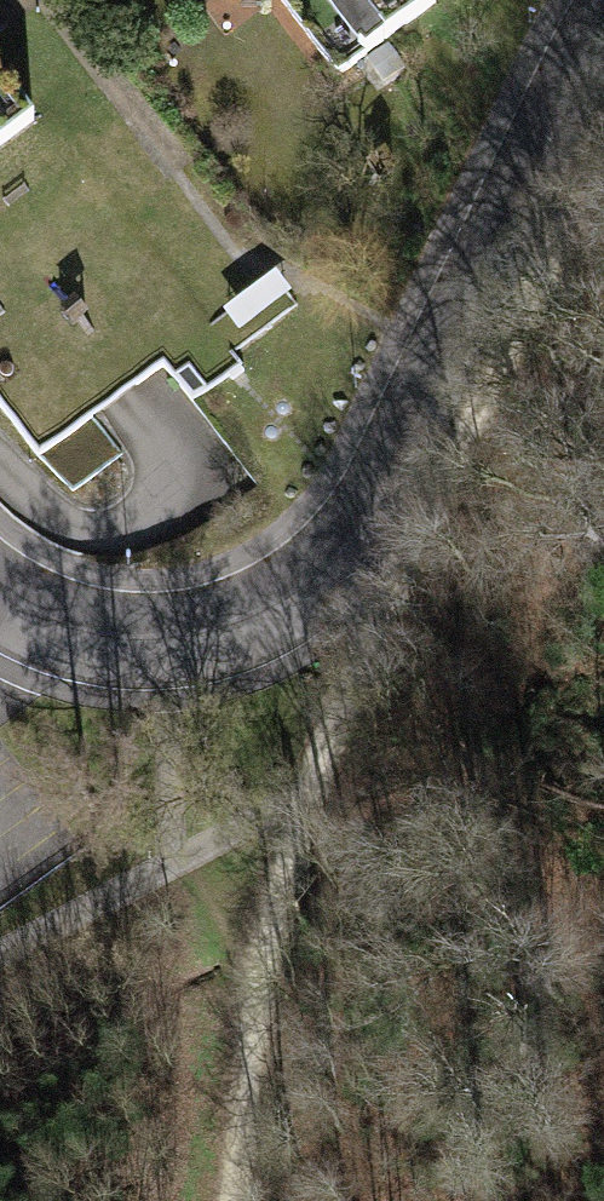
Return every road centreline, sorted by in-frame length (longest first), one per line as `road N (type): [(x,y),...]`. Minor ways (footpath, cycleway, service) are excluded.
road 1 (residential): [(0,586),(29,611),(98,633),(169,640),(239,624),(305,591),(338,552),(452,370),(569,135),(603,37)]
road 2 (track): [(235,1200),(251,1061),(299,803),(418,541),(367,506)]
road 3 (track): [(418,541),(603,225)]

